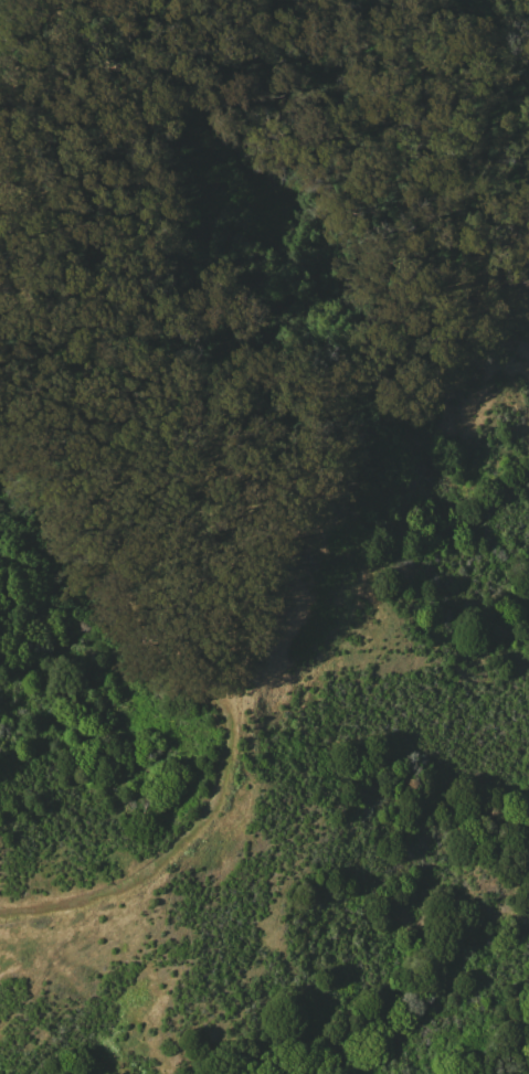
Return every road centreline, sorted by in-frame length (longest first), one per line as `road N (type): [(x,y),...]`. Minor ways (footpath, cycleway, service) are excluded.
road 1 (track): [(0,460),(64,560),(157,655),(229,705),(230,749),(220,791),(194,836),(157,873),(107,901),(0,915)]
road 2 (track): [(120,0),(115,36),(29,138),(0,190)]

